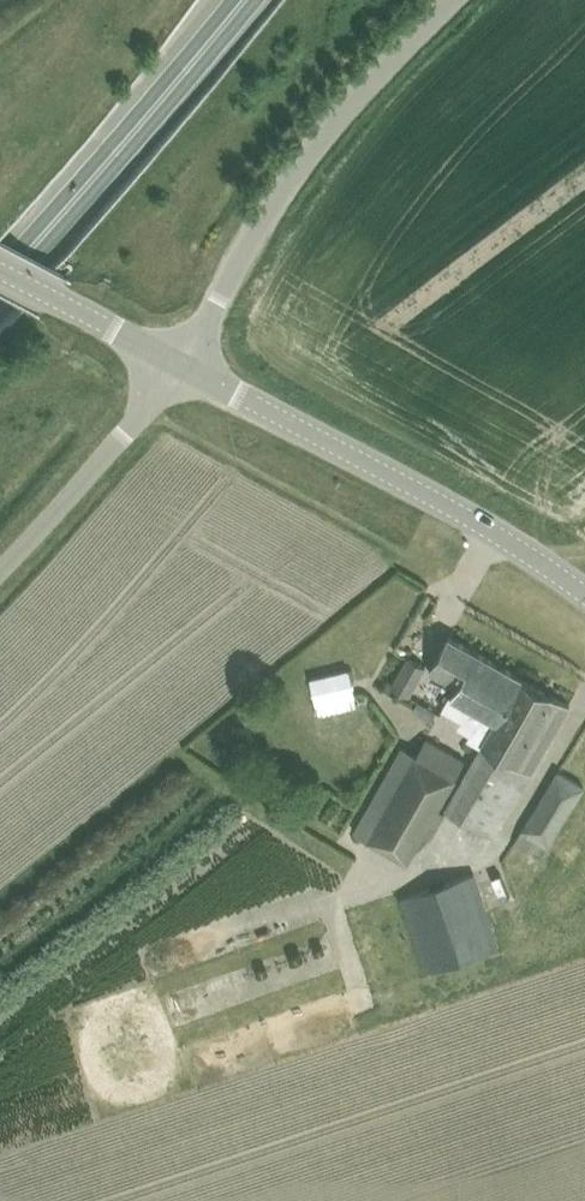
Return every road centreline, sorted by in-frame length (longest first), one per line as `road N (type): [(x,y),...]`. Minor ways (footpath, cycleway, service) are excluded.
road 1 (tertiary): [(584,591),(467,515),(174,360)]
road 2 (unclassified): [(174,360),(324,132),(449,0)]
road 3 (primary): [(0,282),(243,0)]
road 4 (unclassified): [(174,360),(118,439),(0,570)]
road 5 (tertiary): [(174,360),(0,266)]

